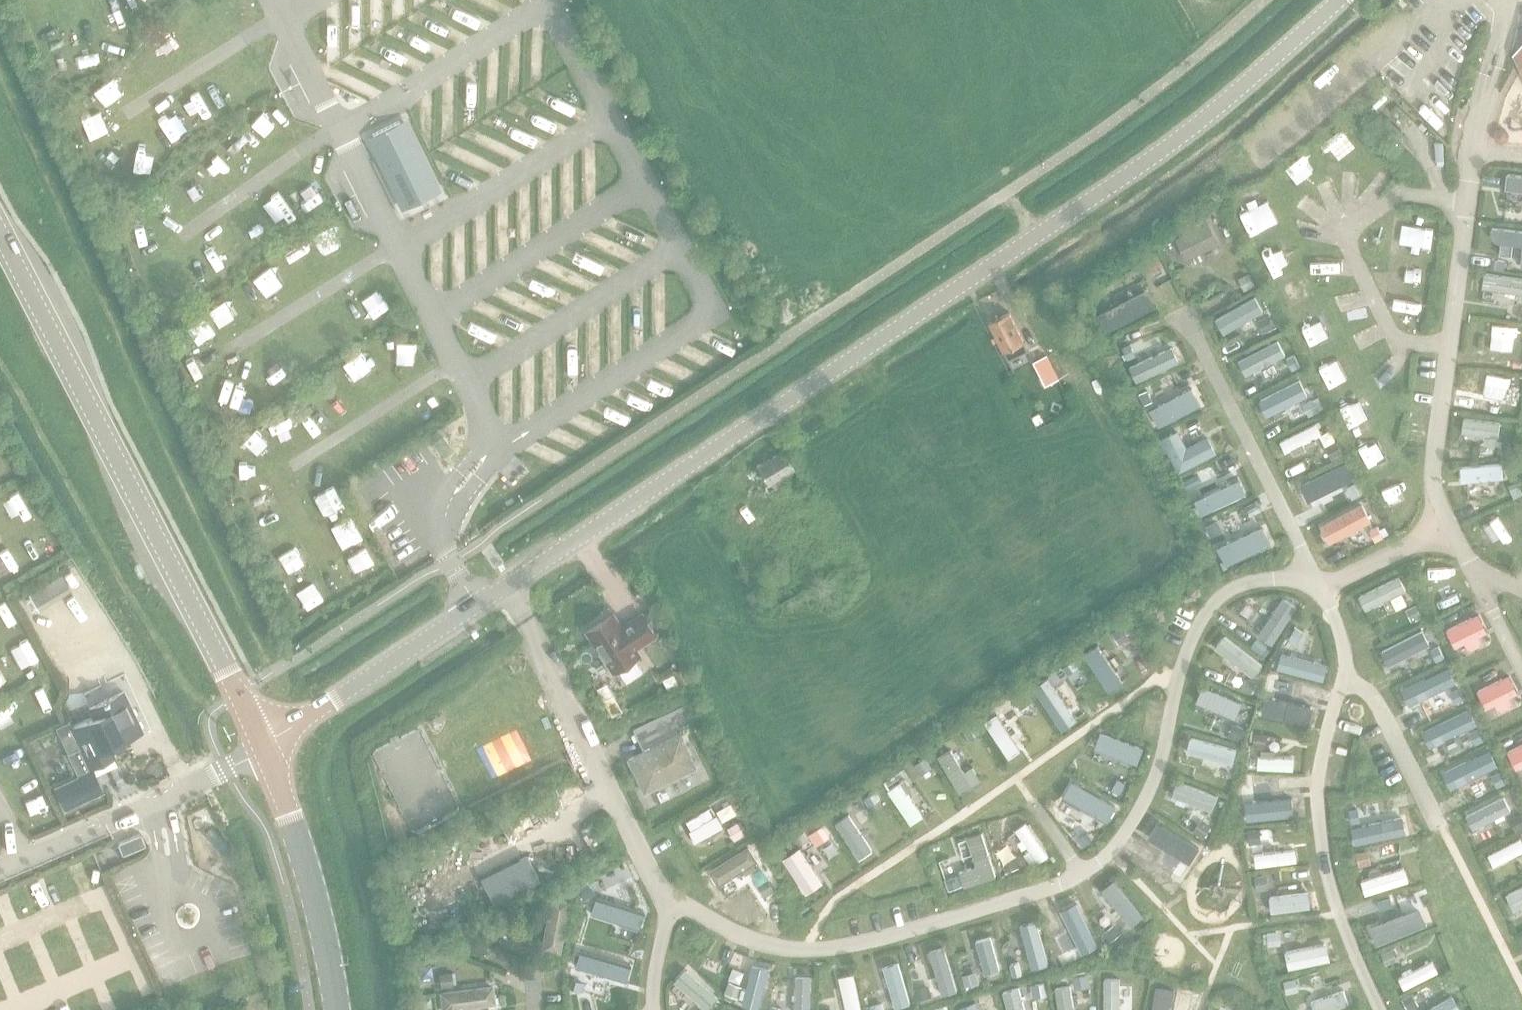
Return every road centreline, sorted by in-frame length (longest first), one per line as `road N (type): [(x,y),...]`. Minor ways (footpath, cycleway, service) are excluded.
road 1 (tertiary): [(260,749),(1178,139),(1336,0)]
road 2 (tertiary): [(260,749),(0,235)]
road 3 (tertiary): [(337,1009),(319,905),(260,749)]

